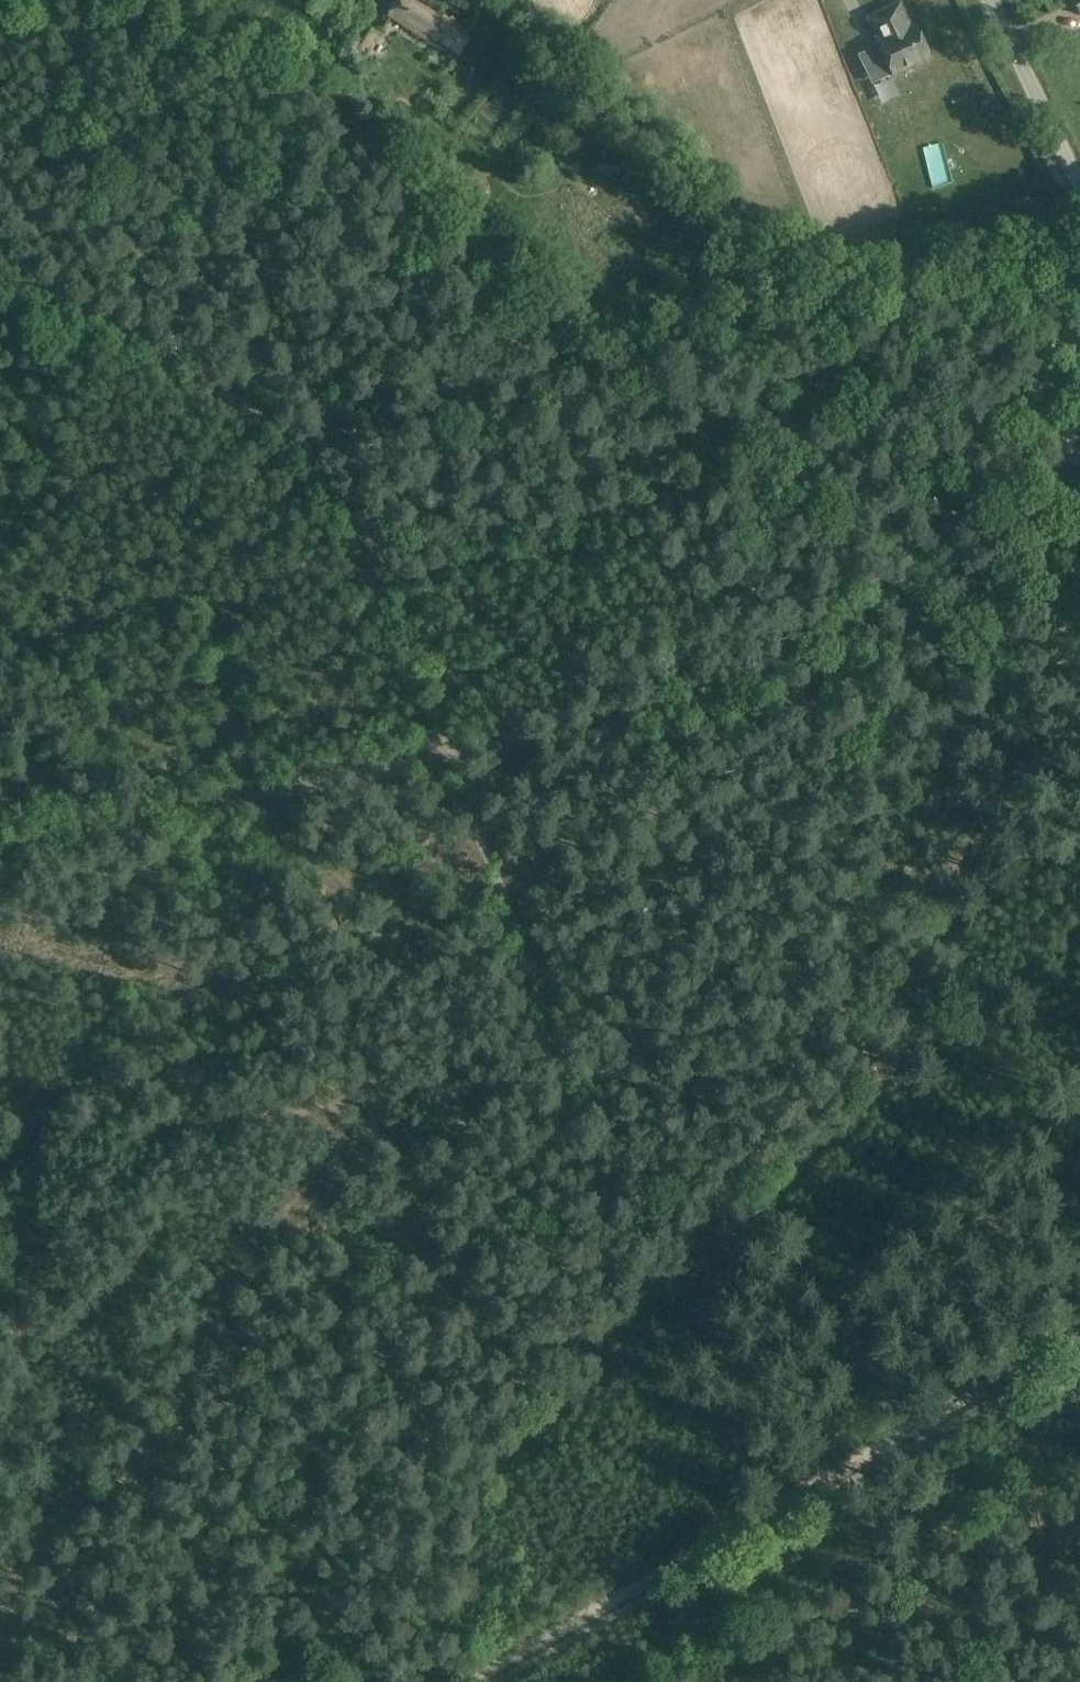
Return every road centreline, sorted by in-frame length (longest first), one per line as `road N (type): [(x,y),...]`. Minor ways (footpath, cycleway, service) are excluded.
road 1 (track): [(1079,624),(0,838)]
road 2 (track): [(457,1681),(1079,1337)]
road 3 (unclassified): [(1079,192),(987,0)]

